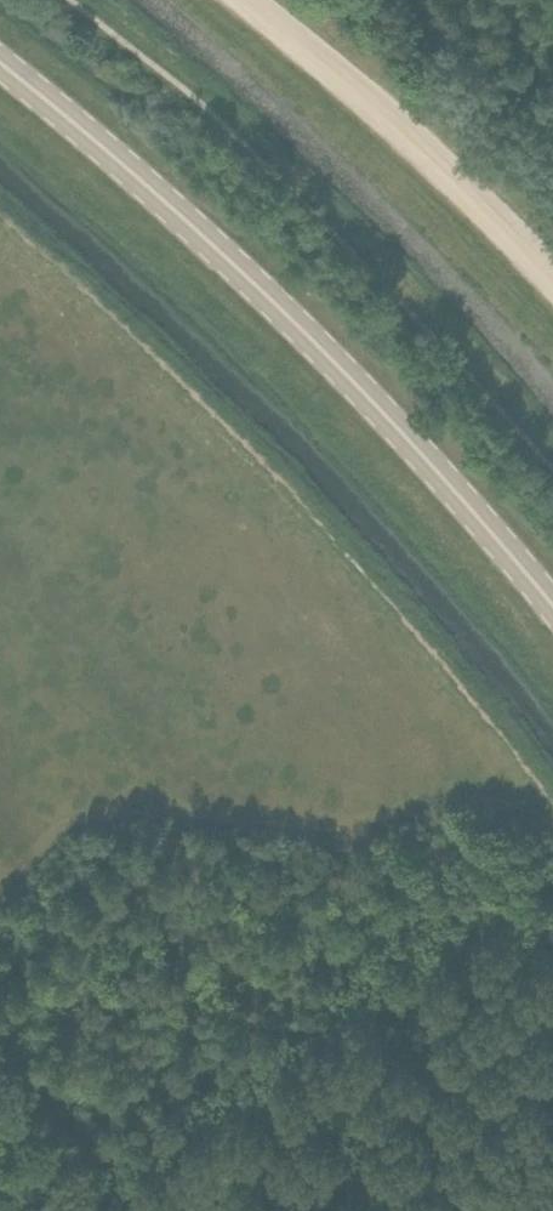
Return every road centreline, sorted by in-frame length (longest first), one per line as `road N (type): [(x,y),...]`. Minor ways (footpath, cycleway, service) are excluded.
road 1 (primary): [(552,603),(387,415),(253,283),(0,63)]
road 2 (track): [(241,0),(440,167),(552,286)]

